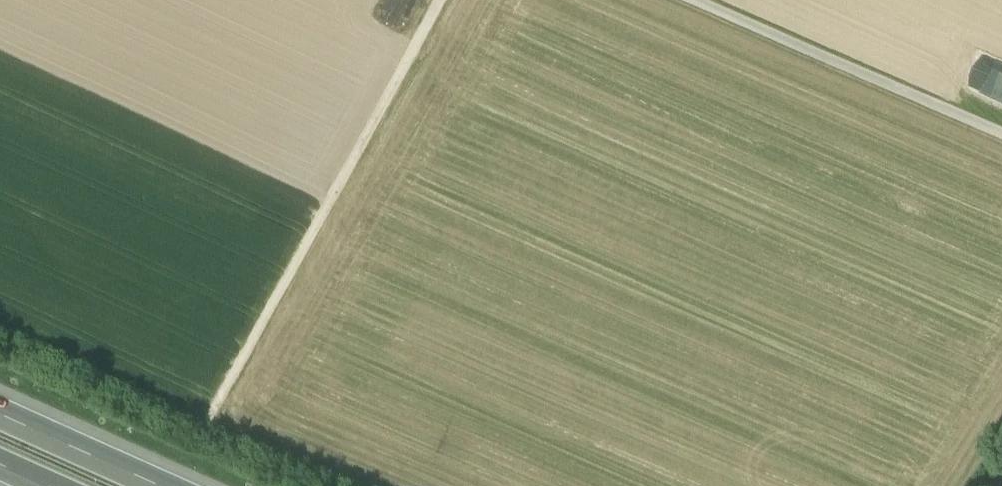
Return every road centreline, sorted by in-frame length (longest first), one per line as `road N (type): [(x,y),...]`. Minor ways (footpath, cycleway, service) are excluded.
road 1 (track): [(442,0),(217,418)]
road 2 (track): [(685,0),(1001,135)]
road 3 (motorway): [(160,485),(0,414)]

